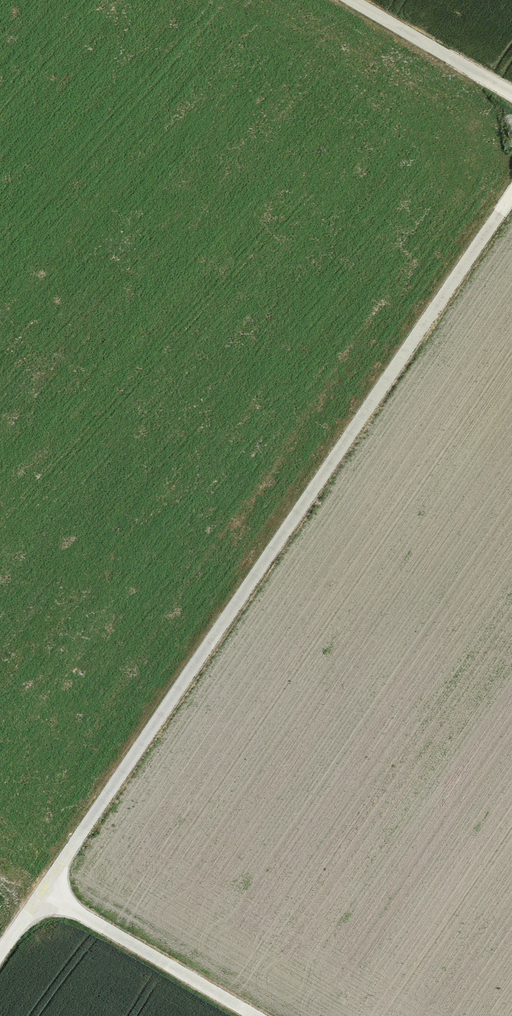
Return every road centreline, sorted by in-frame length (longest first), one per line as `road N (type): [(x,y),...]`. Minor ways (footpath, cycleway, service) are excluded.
road 1 (track): [(511,193),(0,958)]
road 2 (track): [(259,1015),(45,891)]
road 3 (track): [(348,0),(511,96)]

